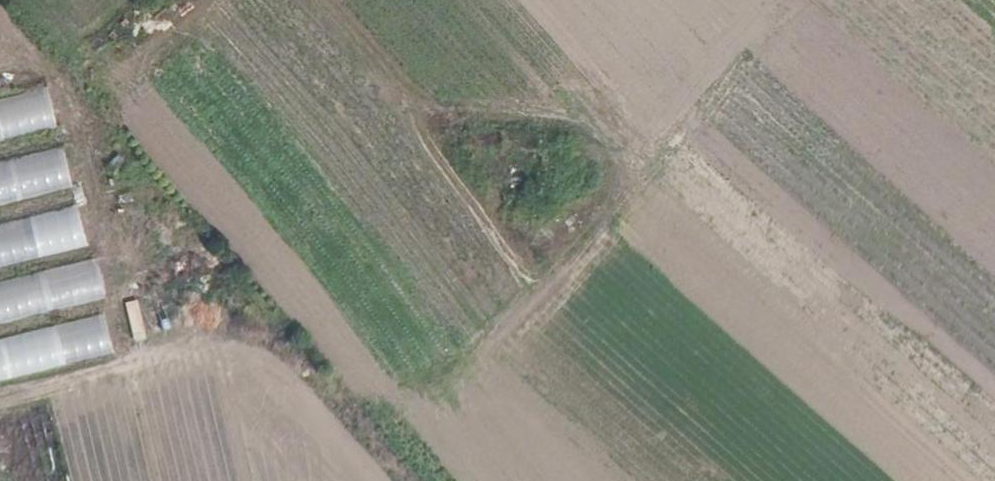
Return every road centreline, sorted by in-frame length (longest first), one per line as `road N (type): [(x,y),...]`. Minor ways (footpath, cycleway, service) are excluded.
road 1 (track): [(414,96),(445,109),(581,126),(613,140),(638,137),(761,32),(802,18)]
road 2 (track): [(326,0),(405,81),(472,237),(533,315)]
road 3 (track): [(631,138),(625,205),(599,252),(496,360),(417,416)]
road 4 (track): [(0,398),(231,338)]

